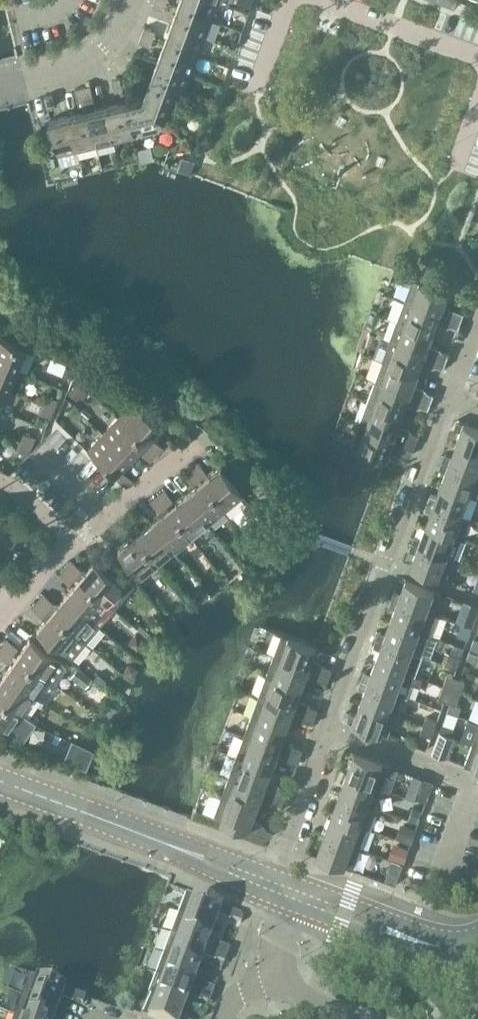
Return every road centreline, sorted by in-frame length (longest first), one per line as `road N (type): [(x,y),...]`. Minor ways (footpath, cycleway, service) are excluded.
road 1 (residential): [(328,730),(477,324)]
road 2 (tertiary): [(270,887),(0,782)]
road 3 (residential): [(328,730),(472,786),(450,852)]
road 4 (tertiary): [(294,896),(427,945),(477,944)]
road 5 (residential): [(270,887),(328,730)]
road 6 (residential): [(76,538),(207,435)]
road 7 (residential): [(0,84),(99,56),(129,0)]
road 8 (residential): [(477,53),(335,0)]

